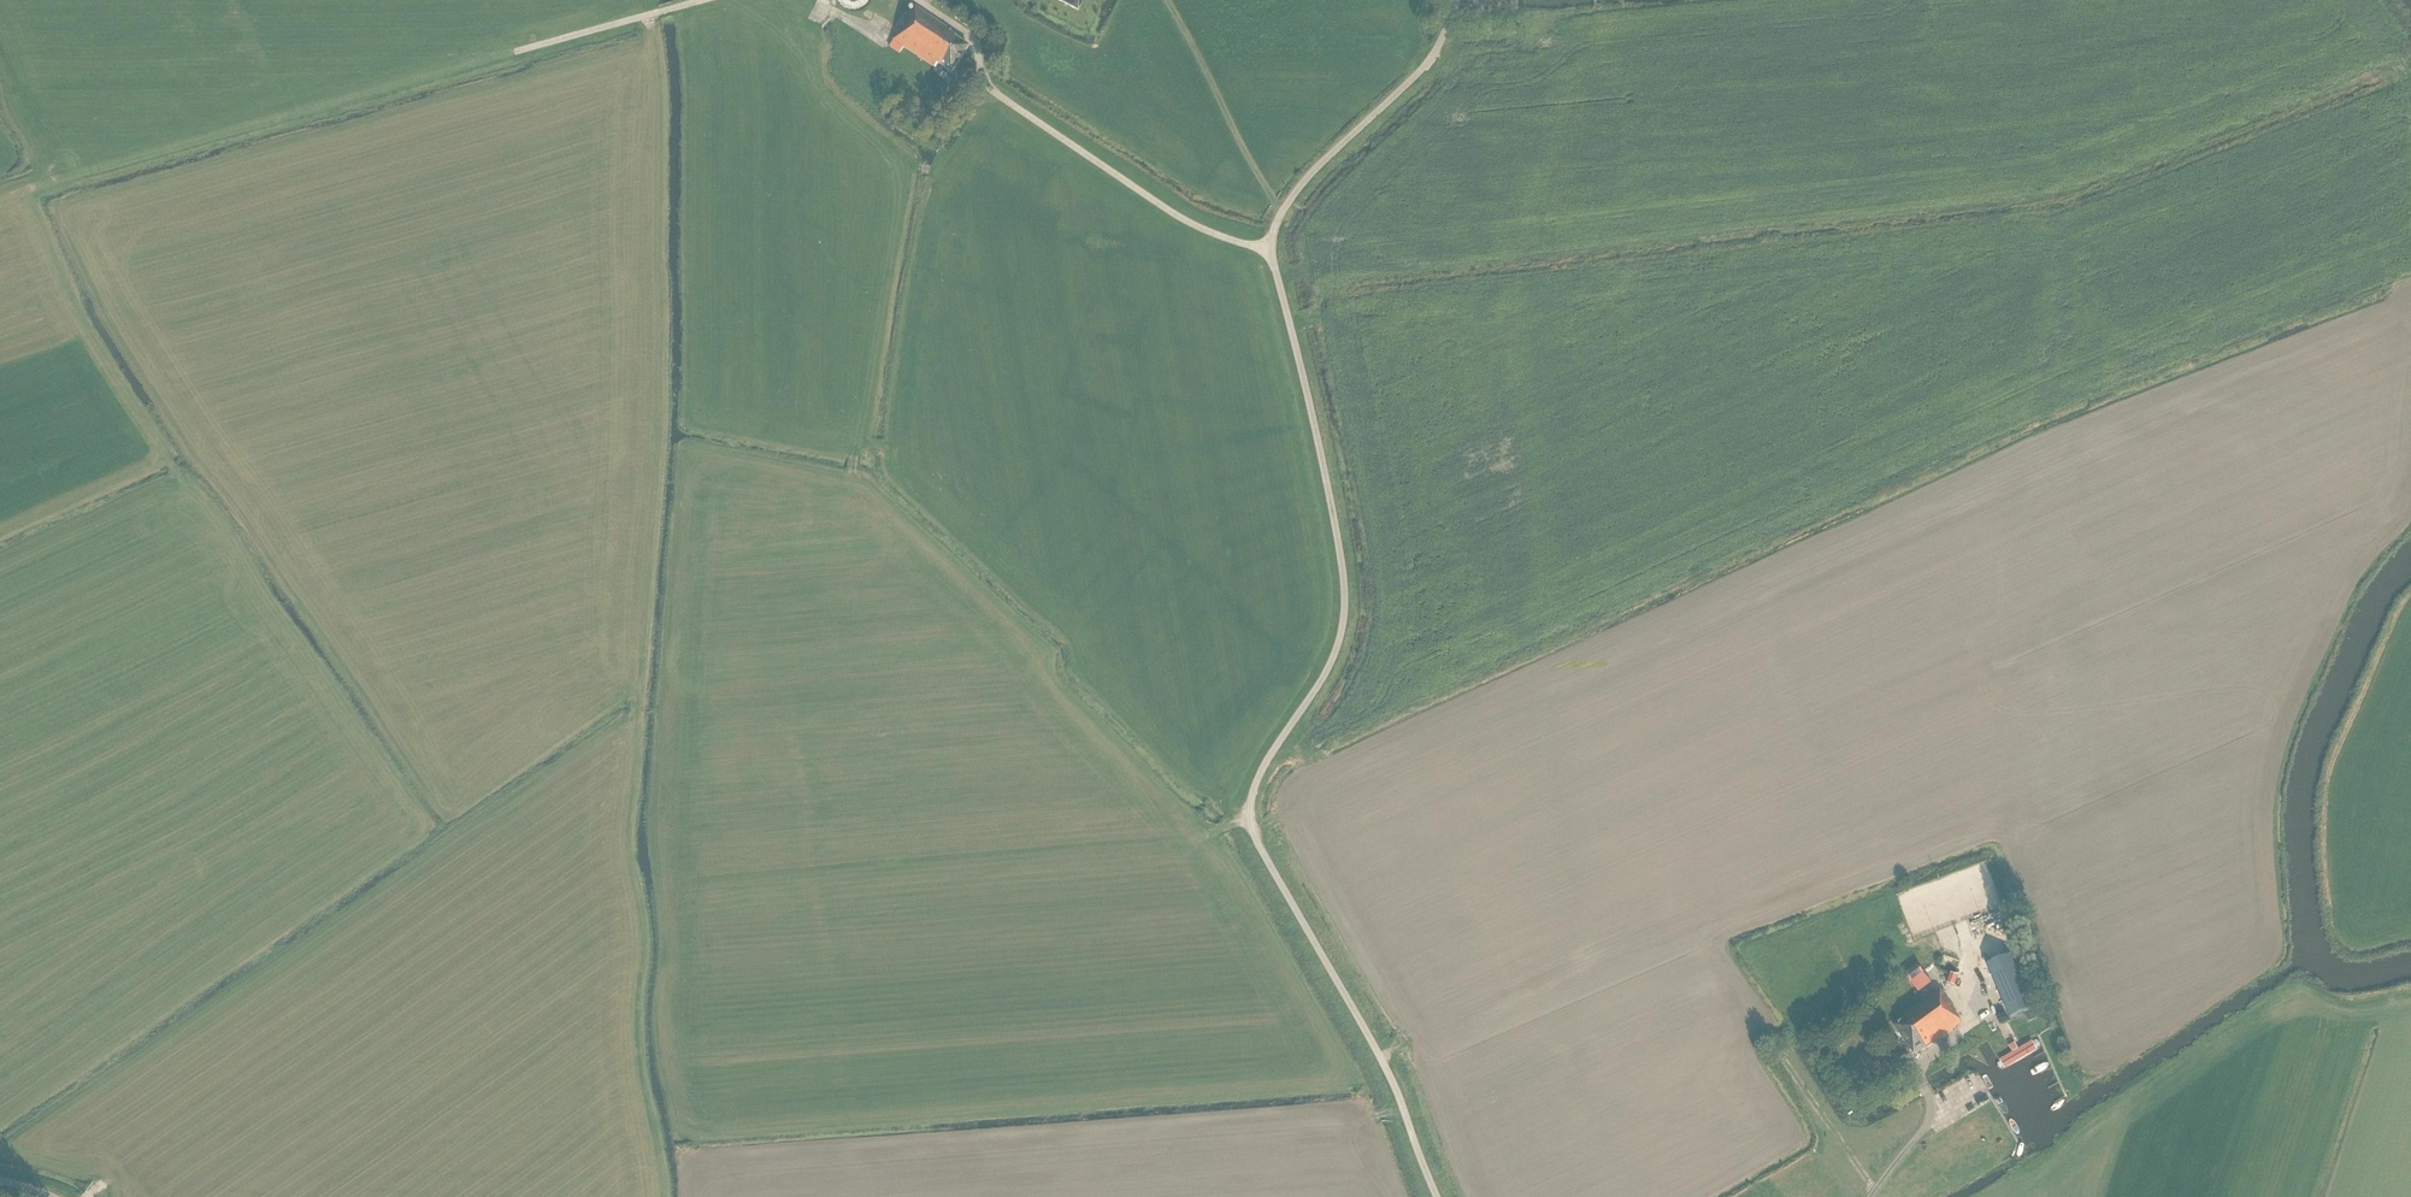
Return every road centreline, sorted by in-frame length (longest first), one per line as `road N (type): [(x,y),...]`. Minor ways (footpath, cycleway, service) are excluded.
road 1 (unclassified): [(1440,1196),(1368,1030),(1254,841),(1250,810),(1257,782),(1328,674),(1342,632),(1343,577),(1273,234),(1303,185),(1430,64),(1456,0)]
road 2 (track): [(514,53),(648,15),(656,134),(647,453)]
road 3 (track): [(1283,218),(1167,0)]
road 4 (track): [(620,1027),(645,1196)]

